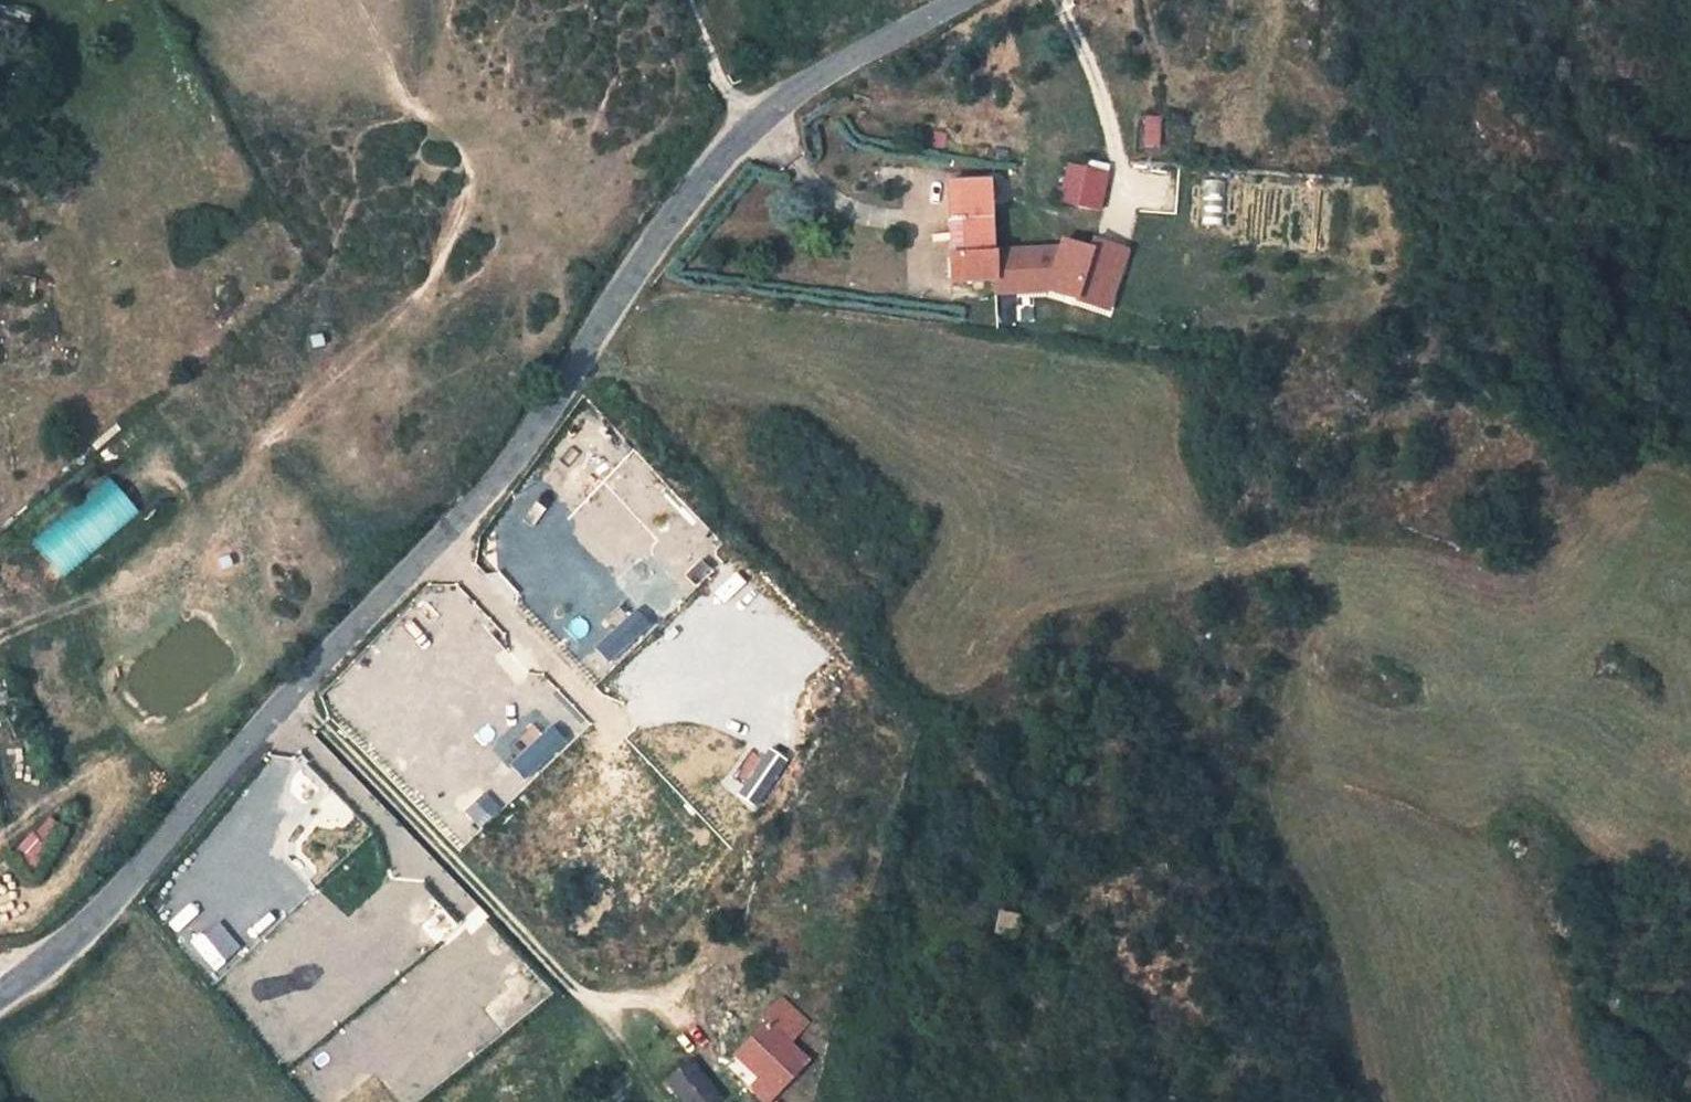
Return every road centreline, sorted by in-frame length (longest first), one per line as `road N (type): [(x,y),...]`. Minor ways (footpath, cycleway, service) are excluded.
road 1 (tertiary): [(0,991),(43,964),(120,890),(508,462),(634,267),(752,124),(832,66),(951,0)]

